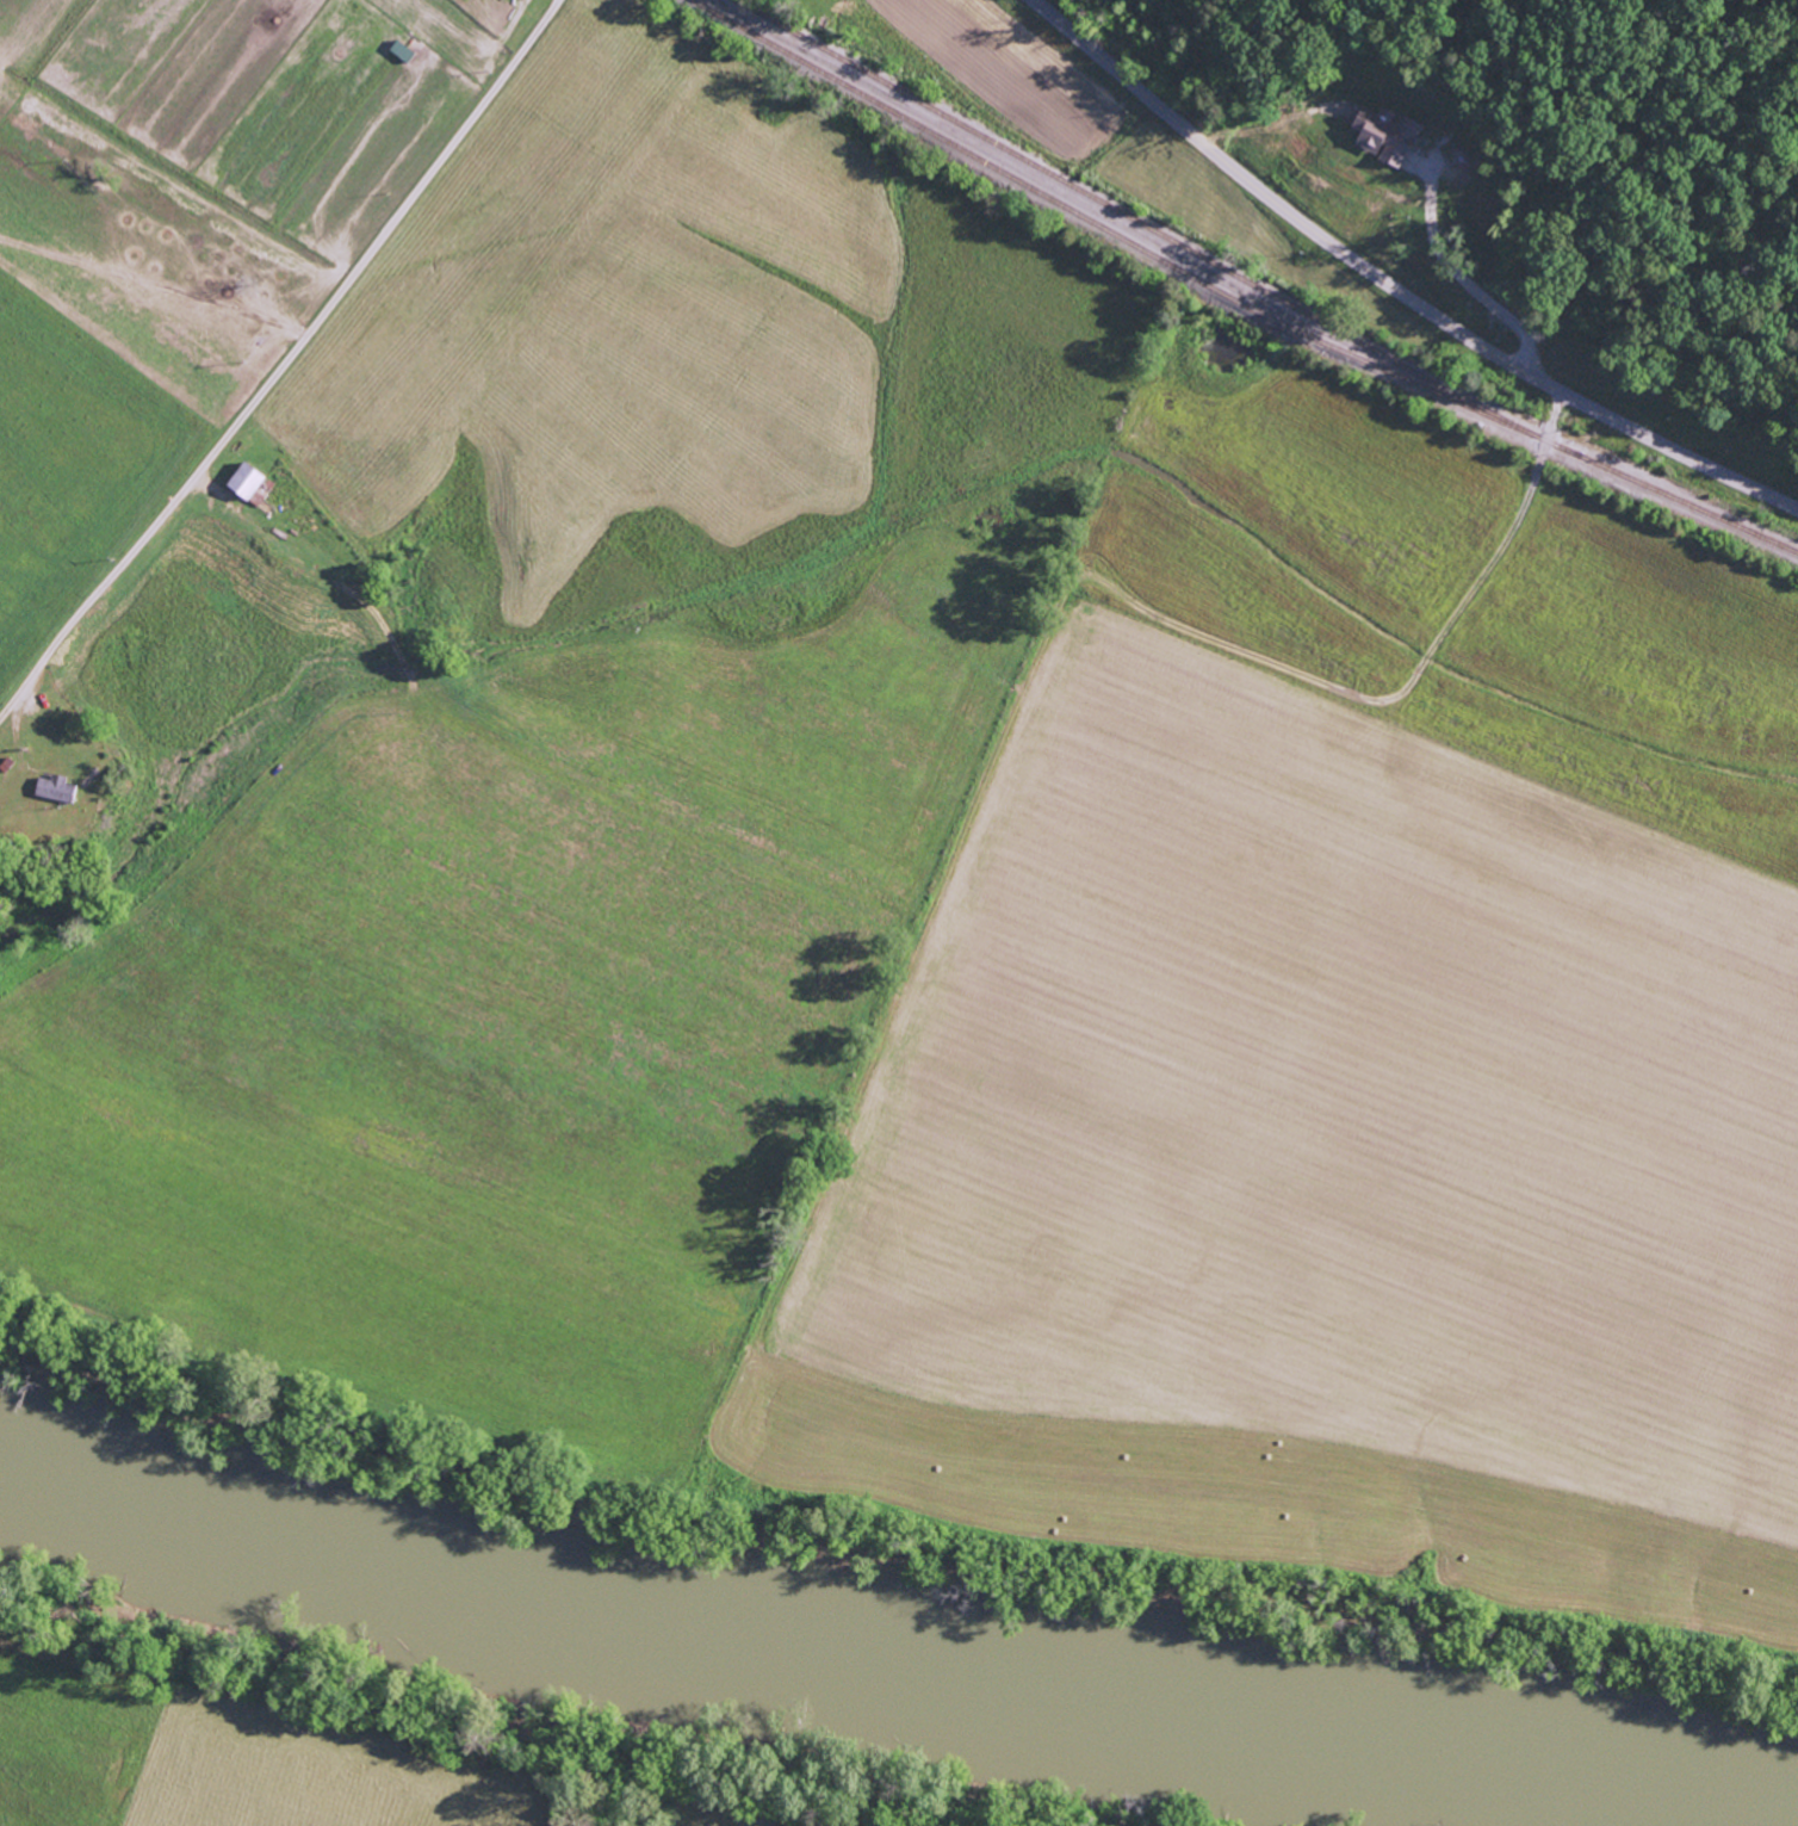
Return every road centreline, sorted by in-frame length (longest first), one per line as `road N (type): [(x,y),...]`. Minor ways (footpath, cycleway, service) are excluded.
road 1 (tertiary): [(1797,509),(1622,425),(1469,338),(1309,228),(1036,0)]
road 2 (residential): [(557,0),(194,479),(52,649)]

